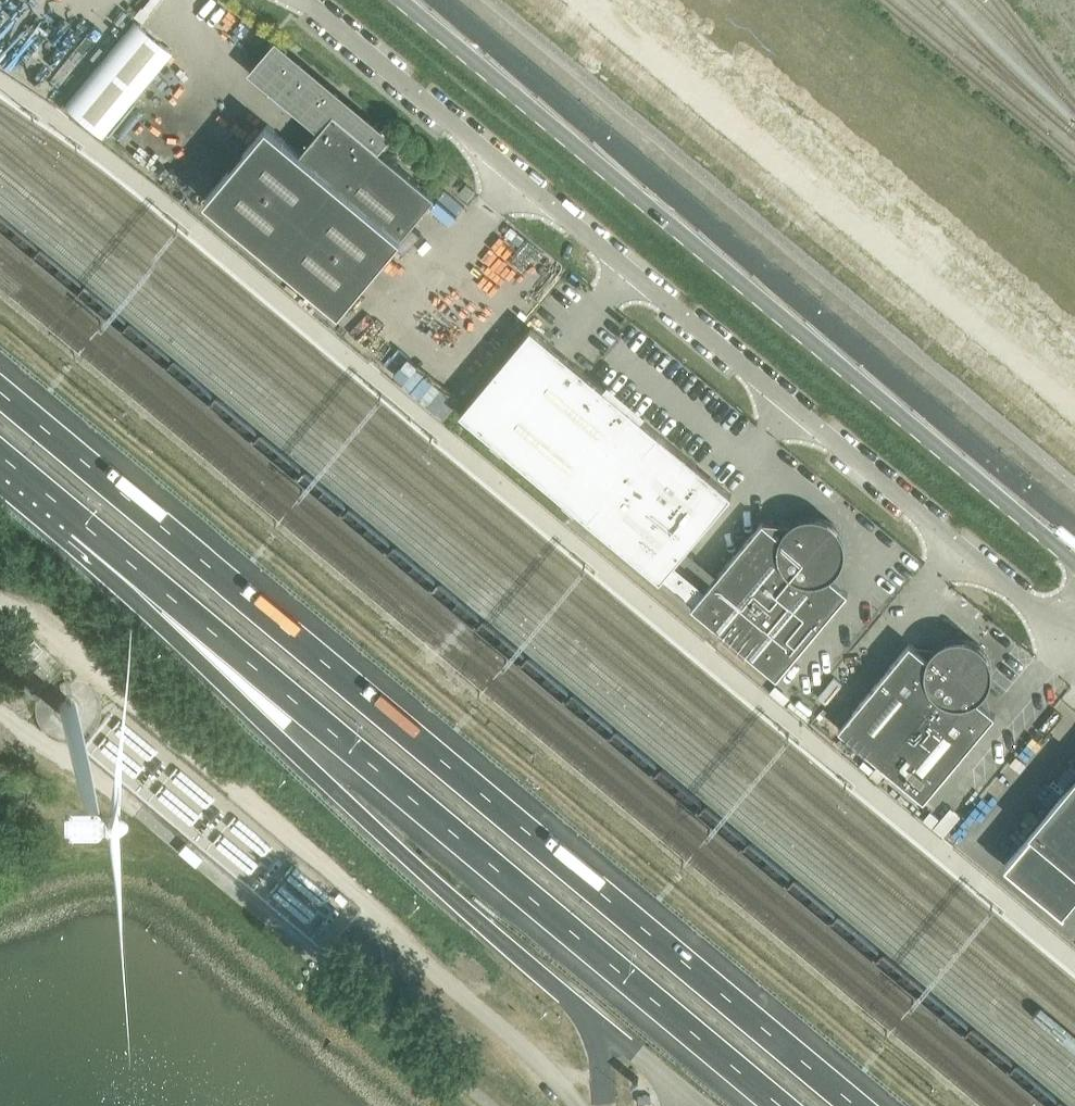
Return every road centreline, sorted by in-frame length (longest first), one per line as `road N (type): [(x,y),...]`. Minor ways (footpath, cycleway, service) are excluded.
road 1 (motorway): [(859,1105),(0,390)]
road 2 (motorway): [(82,522),(756,1105)]
road 3 (unclassified): [(394,0),(1074,571)]
road 4 (unclassified): [(1074,542),(429,0)]
road 5 (motorway): [(82,522),(161,623),(277,737),(554,985)]

